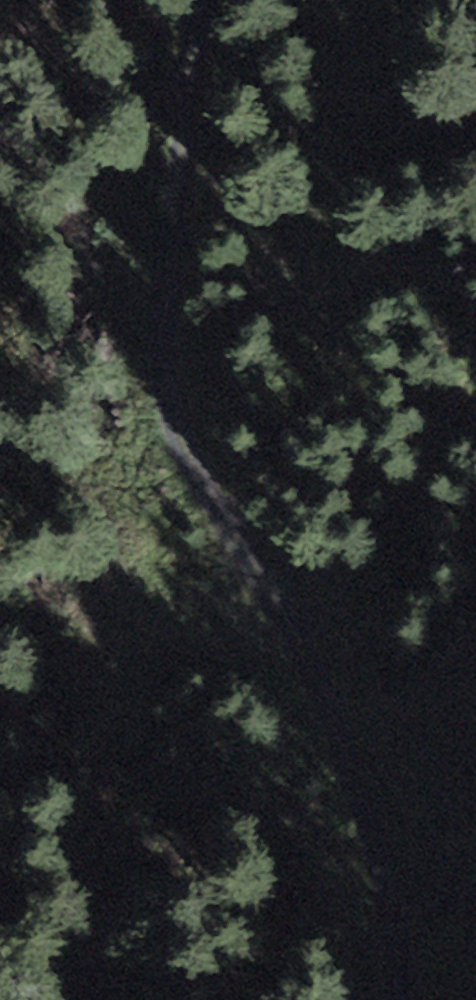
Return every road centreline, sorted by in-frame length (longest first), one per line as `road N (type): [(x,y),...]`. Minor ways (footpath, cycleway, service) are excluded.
road 1 (track): [(405,999),(390,864),(314,631),(186,464),(149,325),(197,0)]
road 2 (track): [(314,631),(475,374)]

